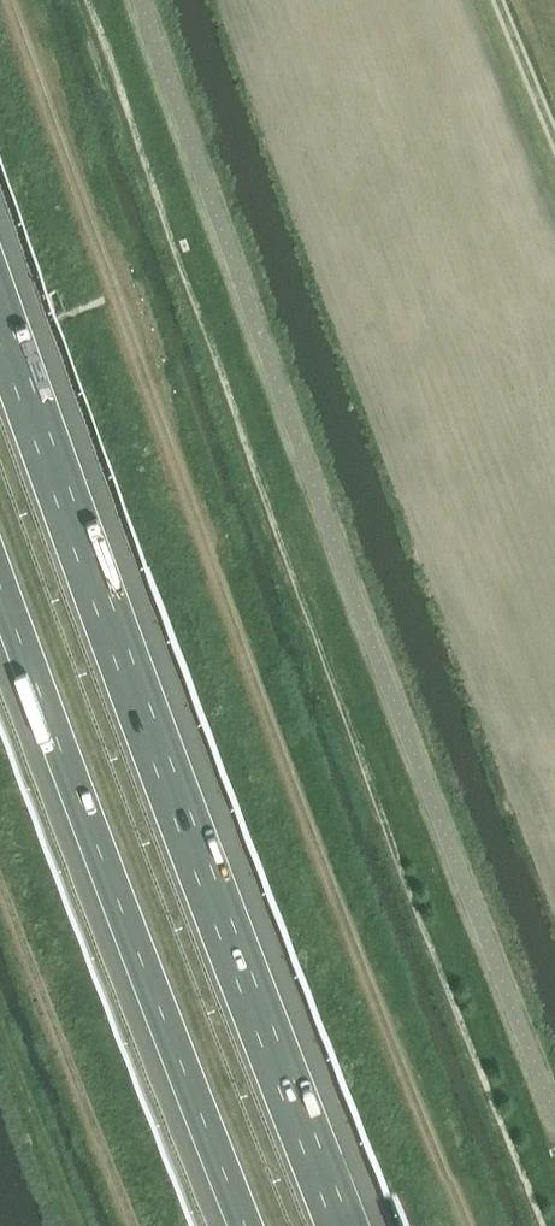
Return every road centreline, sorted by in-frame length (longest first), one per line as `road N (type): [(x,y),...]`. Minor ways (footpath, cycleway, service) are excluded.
road 1 (track): [(465,1225),(329,880),(8,0)]
road 2 (motorway): [(341,1225),(0,317)]
road 3 (motorway): [(0,585),(241,1225)]
road 4 (track): [(0,883),(133,1225)]

